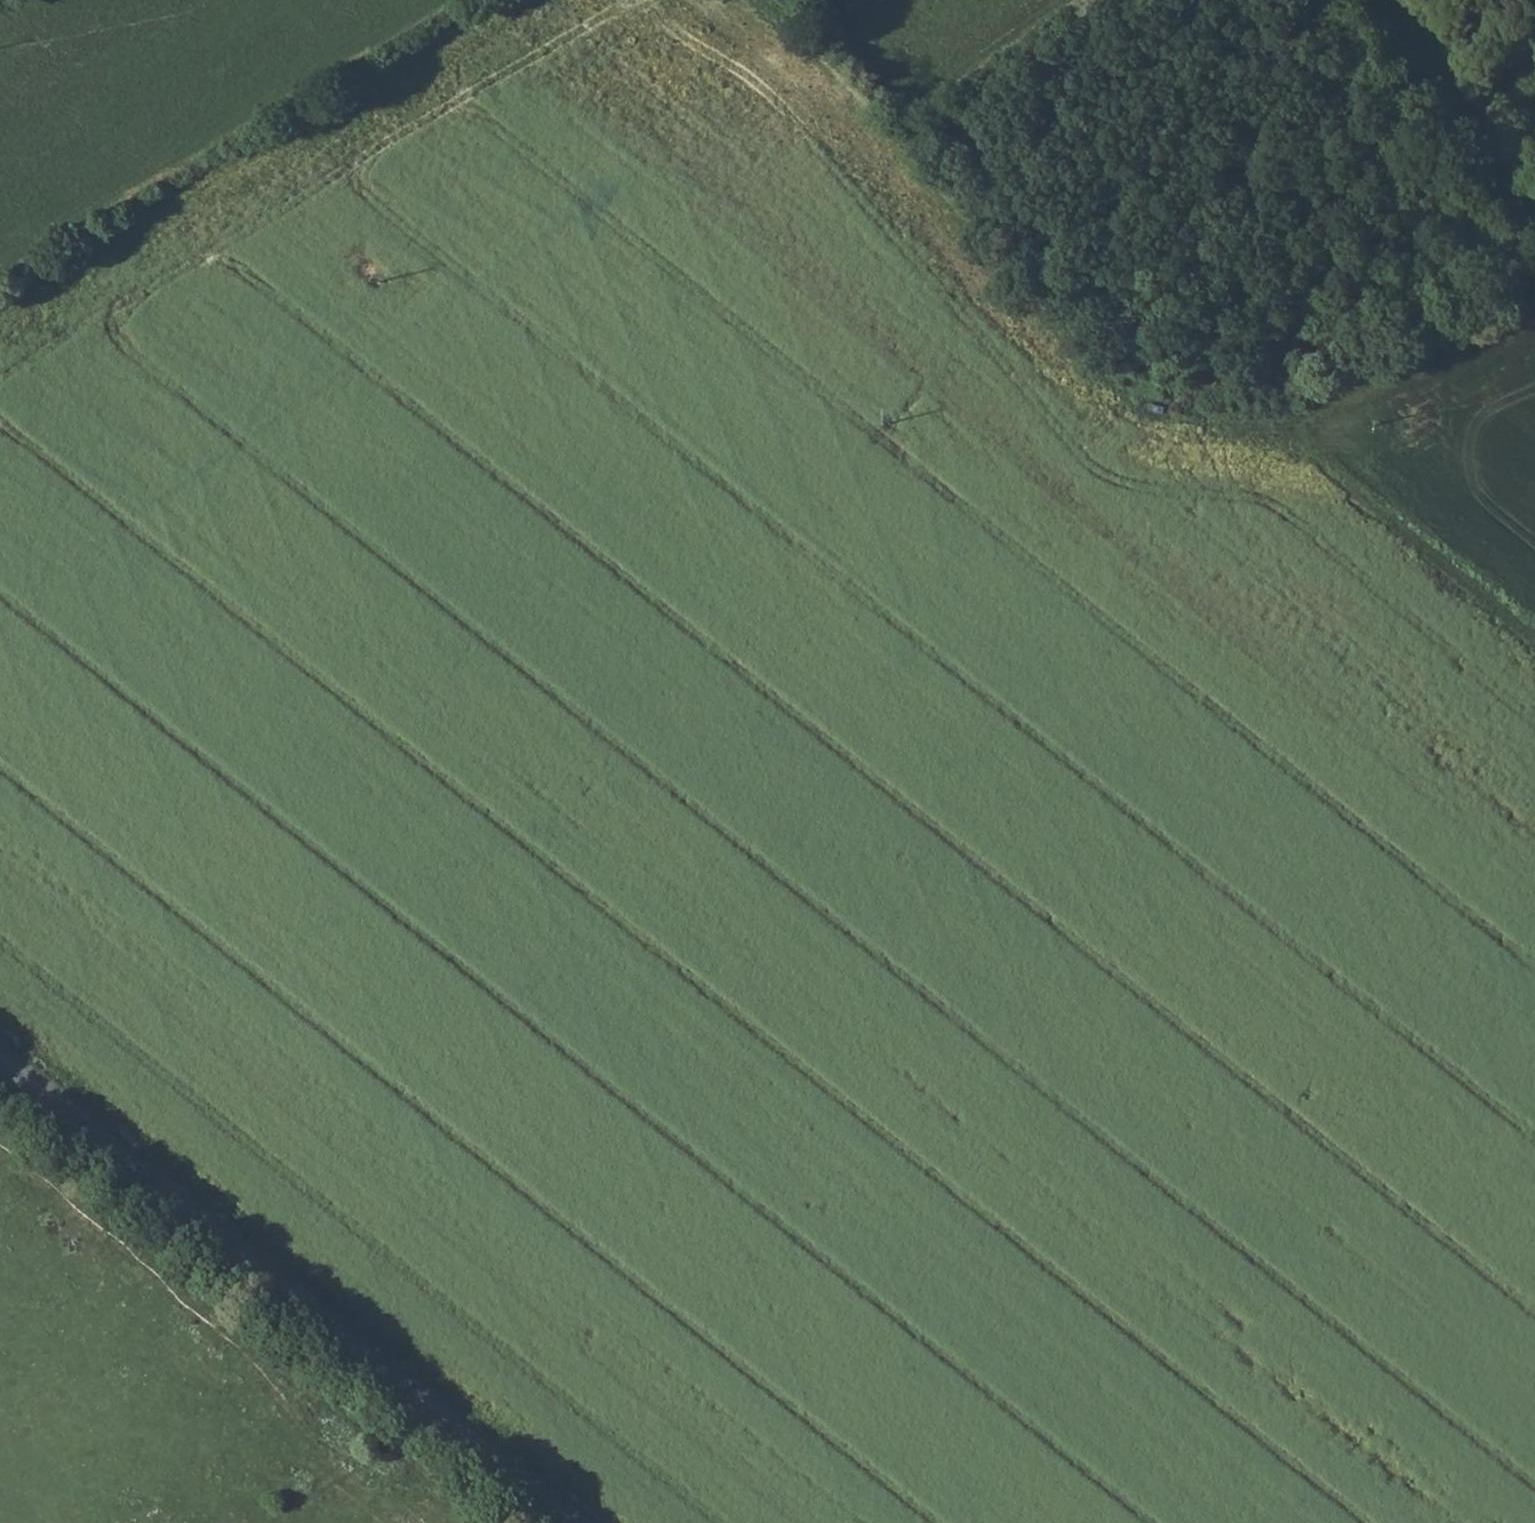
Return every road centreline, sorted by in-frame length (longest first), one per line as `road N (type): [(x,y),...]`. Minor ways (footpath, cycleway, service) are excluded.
road 1 (tertiary): [(0,1063),(570,1522)]

